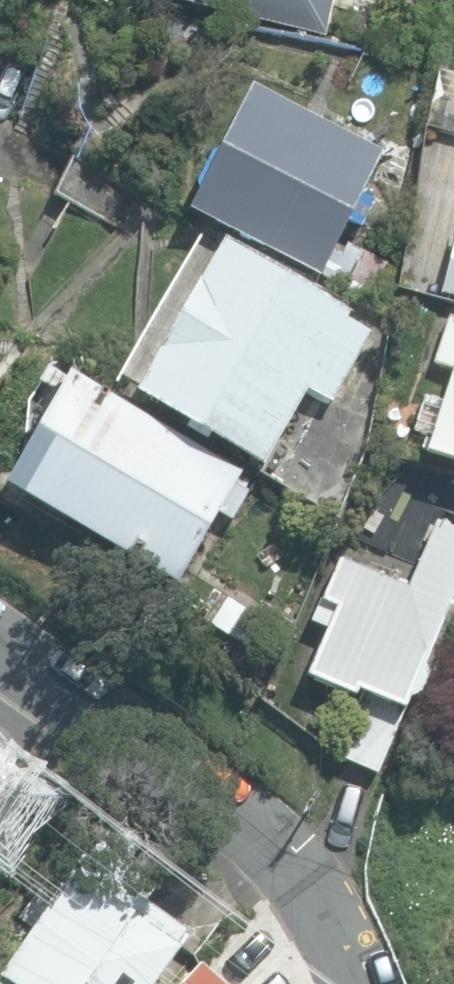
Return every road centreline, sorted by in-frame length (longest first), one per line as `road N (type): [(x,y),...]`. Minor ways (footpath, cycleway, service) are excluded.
road 1 (residential): [(349,983),(340,945),(274,852),(0,634)]

